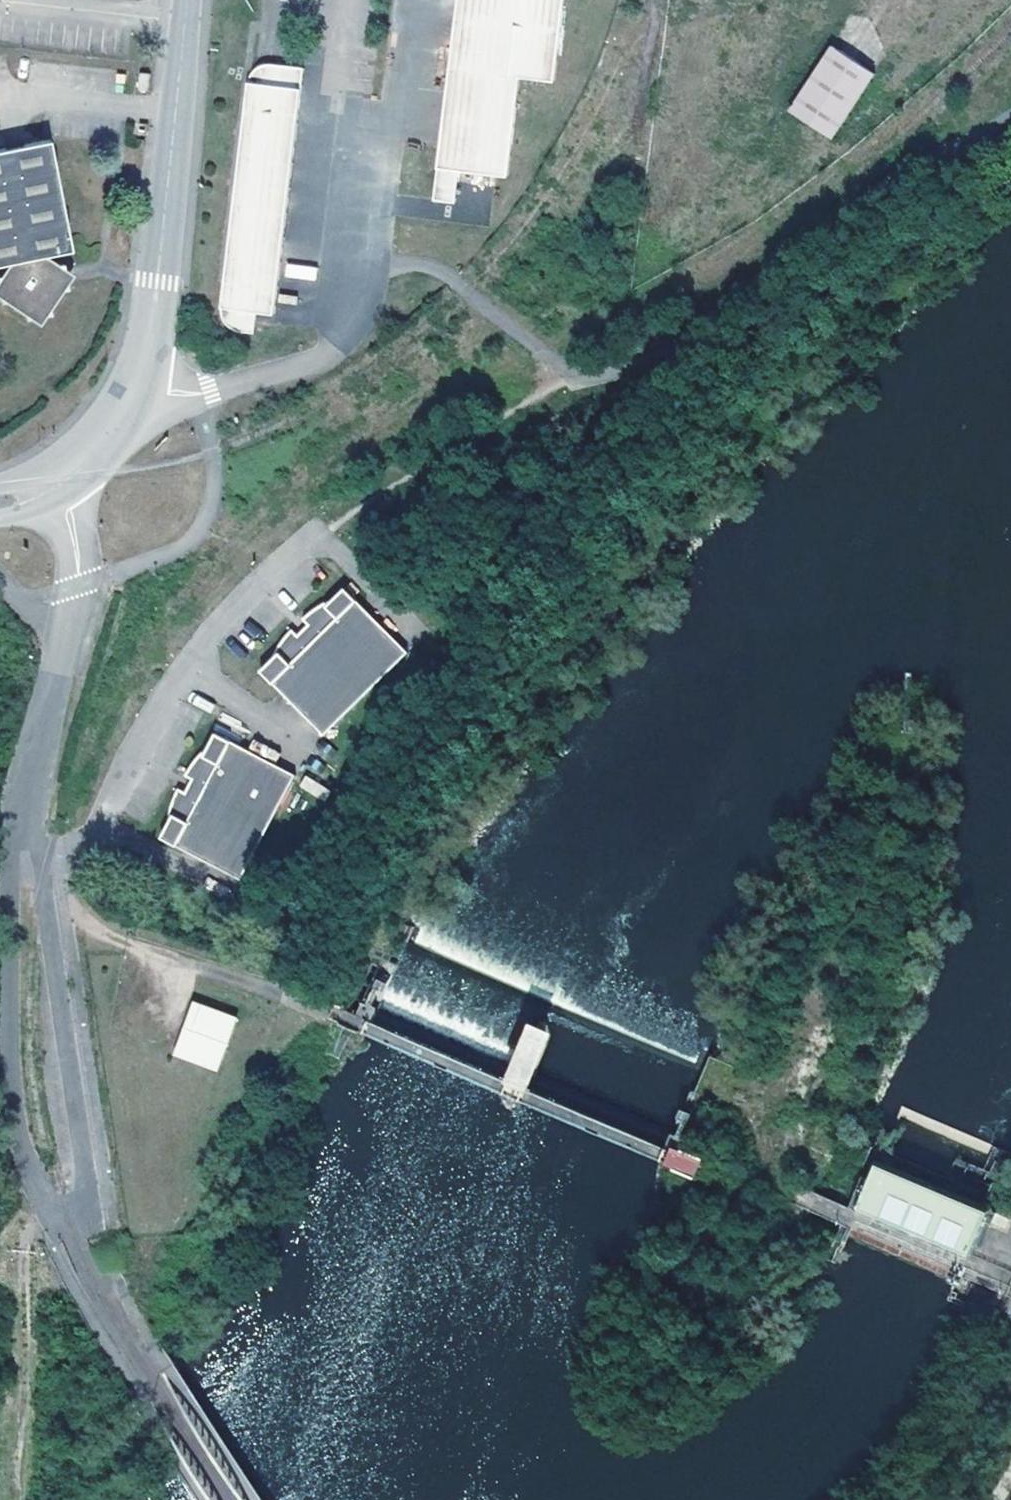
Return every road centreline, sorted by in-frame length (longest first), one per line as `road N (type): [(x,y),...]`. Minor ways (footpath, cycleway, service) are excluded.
road 1 (unclassified): [(63,503),(76,538),(73,594),(16,844),(10,1037),(26,1164),(42,1220)]
road 2 (tertiary): [(158,295),(188,0)]
road 3 (track): [(574,375),(333,535)]
road 4 (track): [(42,1220),(25,1238),(16,1499)]
road 5 (tertiary): [(63,503),(131,442),(158,393)]

